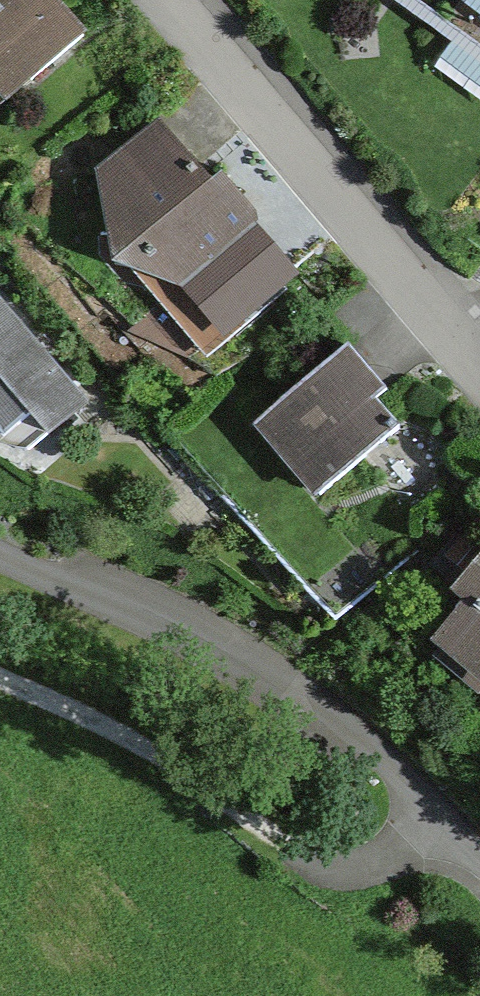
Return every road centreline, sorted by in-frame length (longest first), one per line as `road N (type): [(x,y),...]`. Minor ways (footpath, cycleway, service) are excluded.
road 1 (residential): [(479,867),(301,693),(199,632),(0,540)]
road 2 (track): [(0,683),(142,747),(291,874),(330,885),(367,877),(438,827)]
road 3 (residential): [(162,0),(479,373)]

